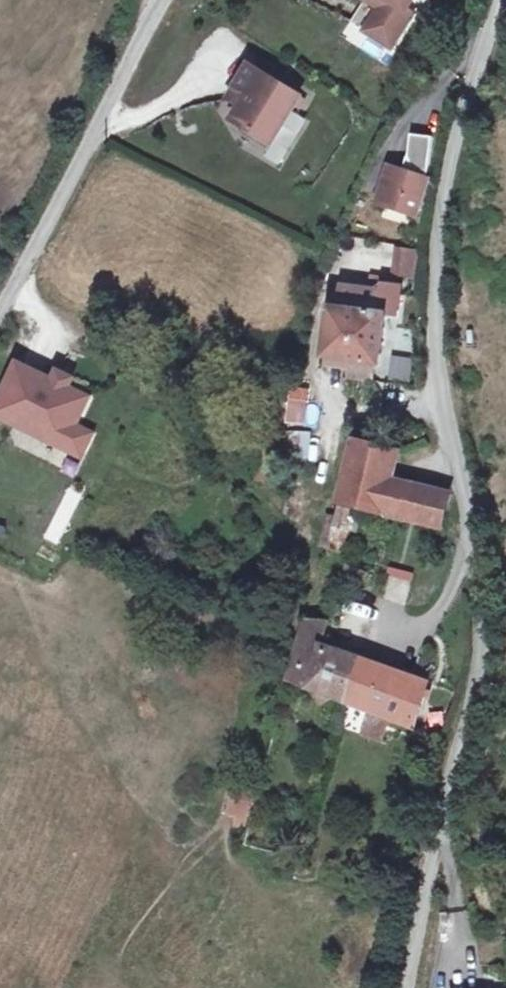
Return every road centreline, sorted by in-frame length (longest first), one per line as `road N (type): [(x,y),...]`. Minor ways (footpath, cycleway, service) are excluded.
road 1 (residential): [(501,0),(477,58),(445,258),(492,644),(444,814),(416,987)]
road 2 (unclassified): [(0,307),(167,0)]

